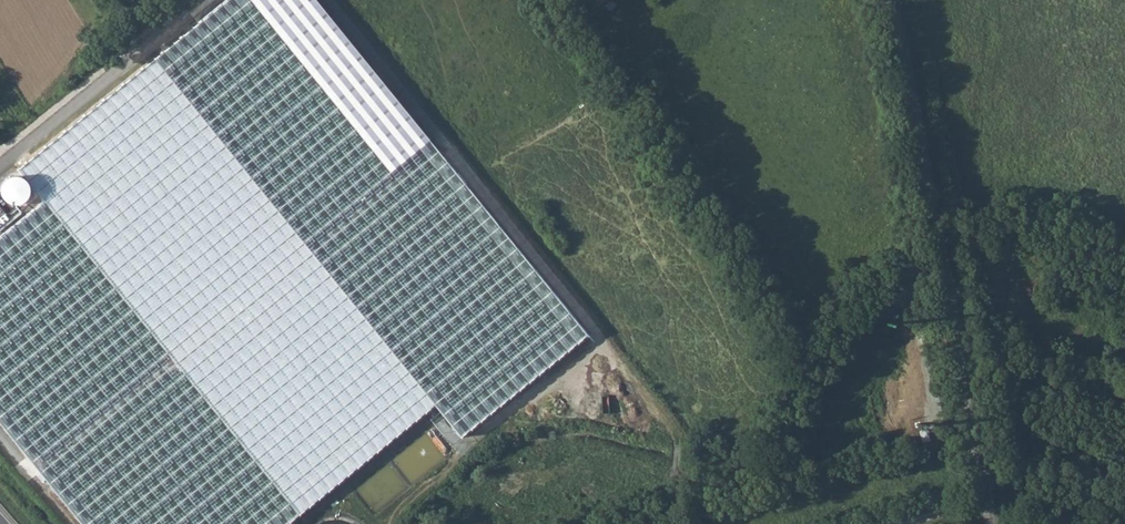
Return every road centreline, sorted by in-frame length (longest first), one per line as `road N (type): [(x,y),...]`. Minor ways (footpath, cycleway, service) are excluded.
road 1 (unclassified): [(892,0),(990,523)]

